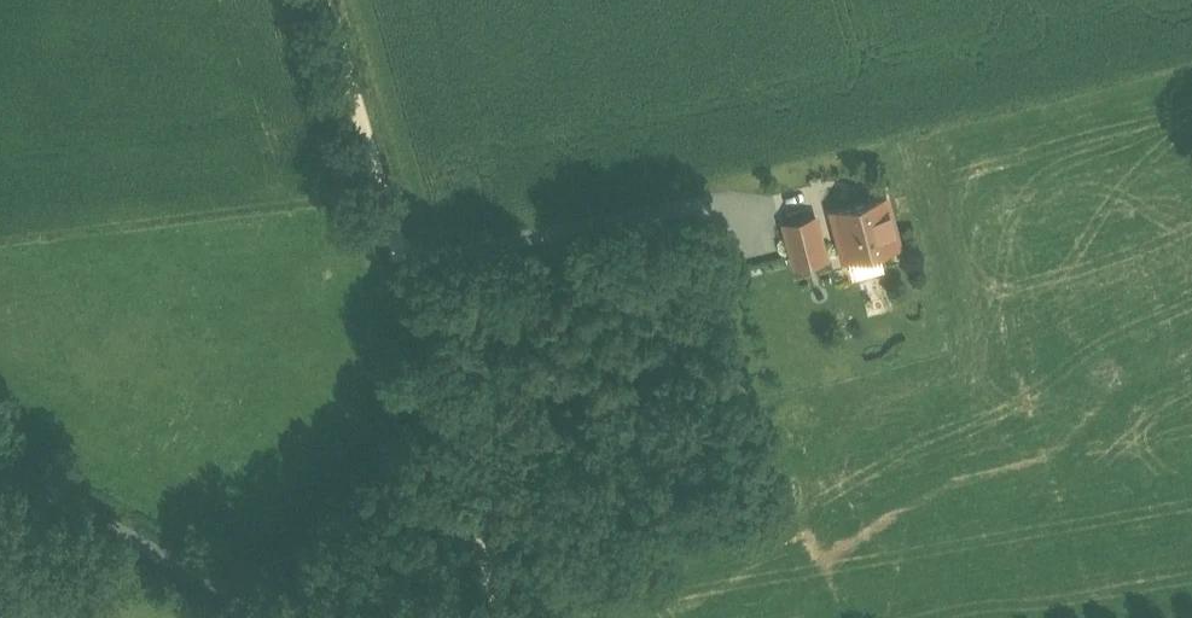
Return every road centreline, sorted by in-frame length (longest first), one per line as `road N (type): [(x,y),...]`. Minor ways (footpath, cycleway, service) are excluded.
road 1 (track): [(333,0),(514,617)]
road 2 (track): [(418,290),(497,246),(711,204),(764,212)]
road 3 (residential): [(0,474),(256,617)]

